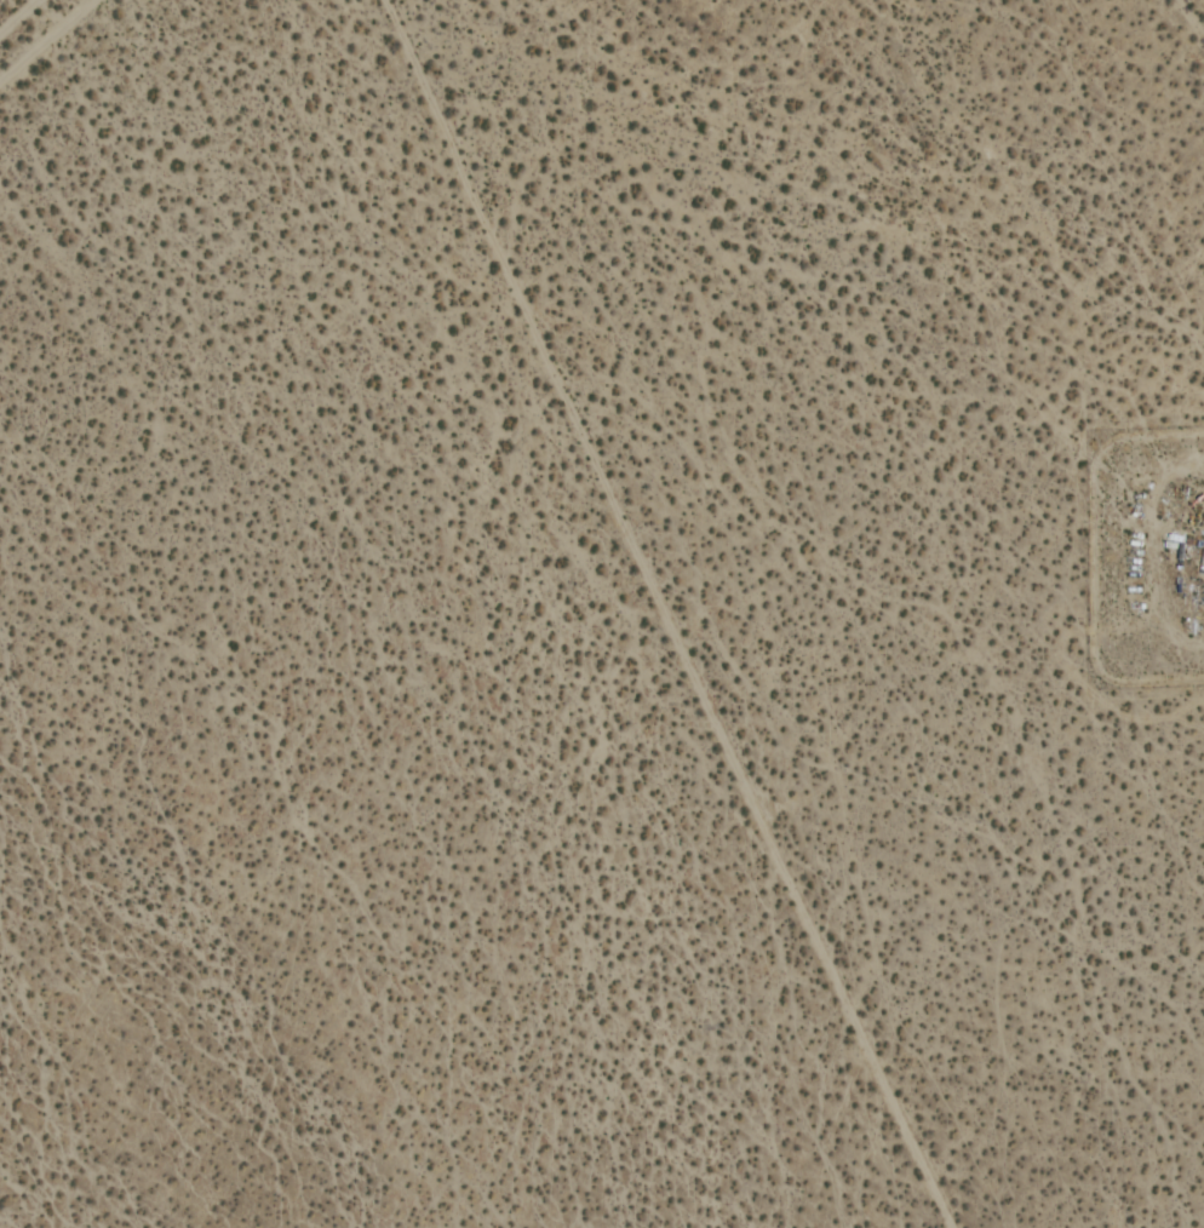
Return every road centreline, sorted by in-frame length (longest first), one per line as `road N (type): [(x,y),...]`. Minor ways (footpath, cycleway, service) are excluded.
road 1 (track): [(94,0),(0,83)]

